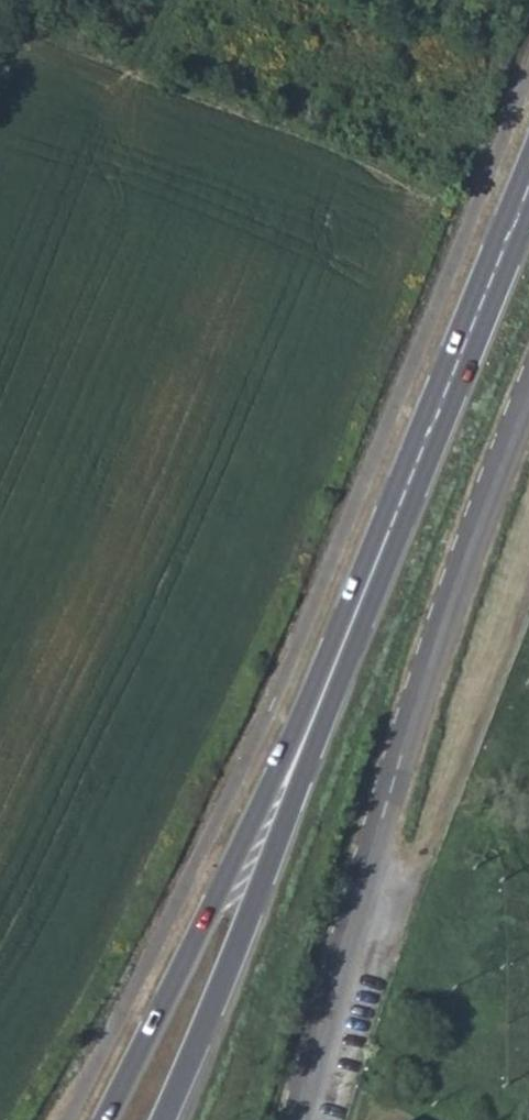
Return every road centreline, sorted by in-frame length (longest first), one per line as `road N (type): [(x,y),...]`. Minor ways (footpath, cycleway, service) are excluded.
road 1 (unclassified): [(299,1119),(425,684),(528,399)]
road 2 (secondary): [(368,590),(107,1119)]
road 3 (secondary): [(162,1119),(346,666),(368,590)]
road 4 (secondary): [(528,191),(368,590)]

